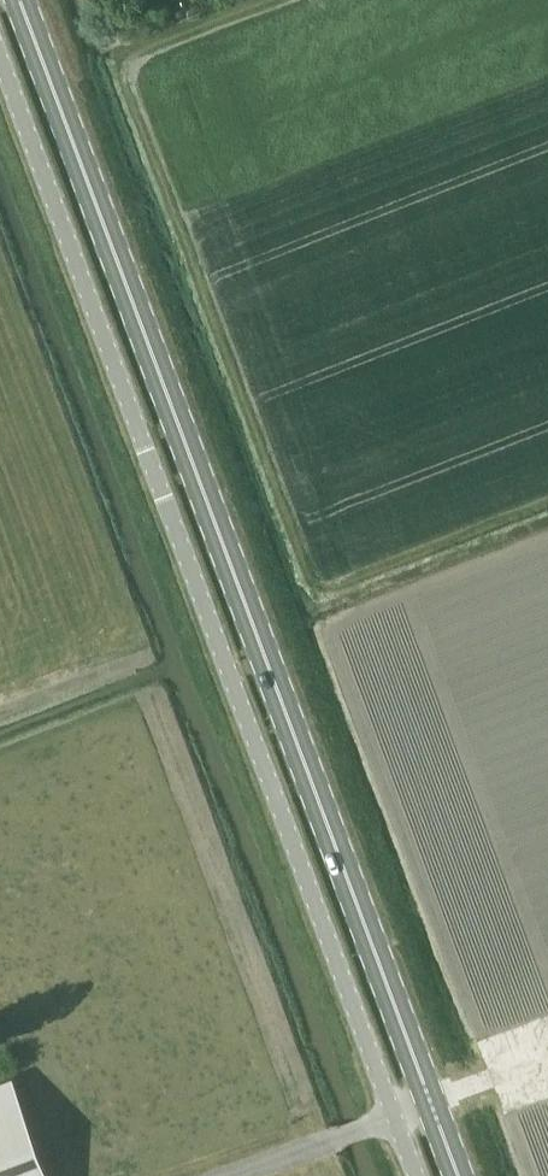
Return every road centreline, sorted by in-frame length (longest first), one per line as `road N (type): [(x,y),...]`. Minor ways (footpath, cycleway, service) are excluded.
road 1 (primary): [(465,1175),(21,0)]
road 2 (unclassified): [(419,1175),(0,50)]

